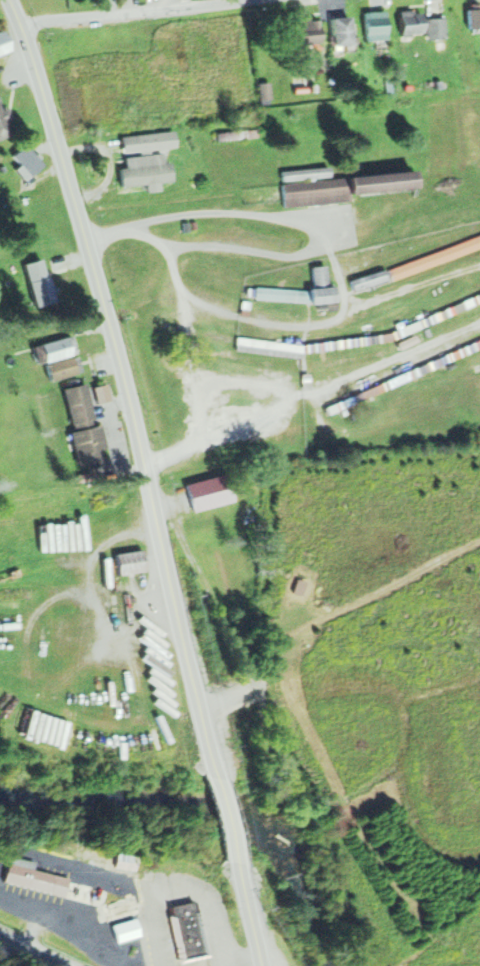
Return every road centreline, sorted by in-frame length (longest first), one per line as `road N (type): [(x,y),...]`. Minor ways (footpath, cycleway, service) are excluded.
road 1 (secondary): [(219,773),(116,339),(13,0)]
road 2 (track): [(205,712),(229,704),(298,636),(479,548)]
road 3 (residential): [(22,23),(240,0)]

